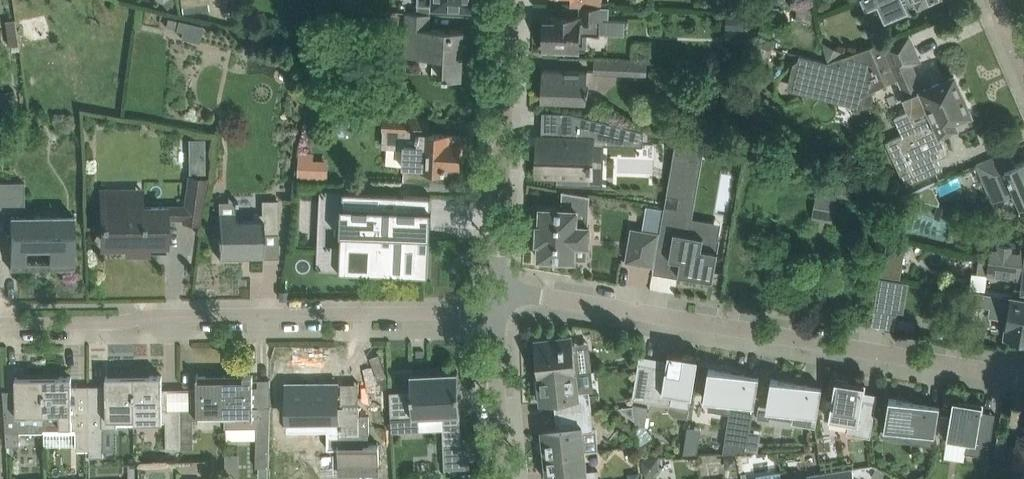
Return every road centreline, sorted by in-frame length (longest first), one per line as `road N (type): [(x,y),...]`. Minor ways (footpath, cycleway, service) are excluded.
road 1 (residential): [(1023,377),(501,289)]
road 2 (residential): [(0,325),(129,324),(151,314),(494,316)]
road 3 (residential): [(501,289),(509,0)]
road 4 (residential): [(504,478),(494,316)]

